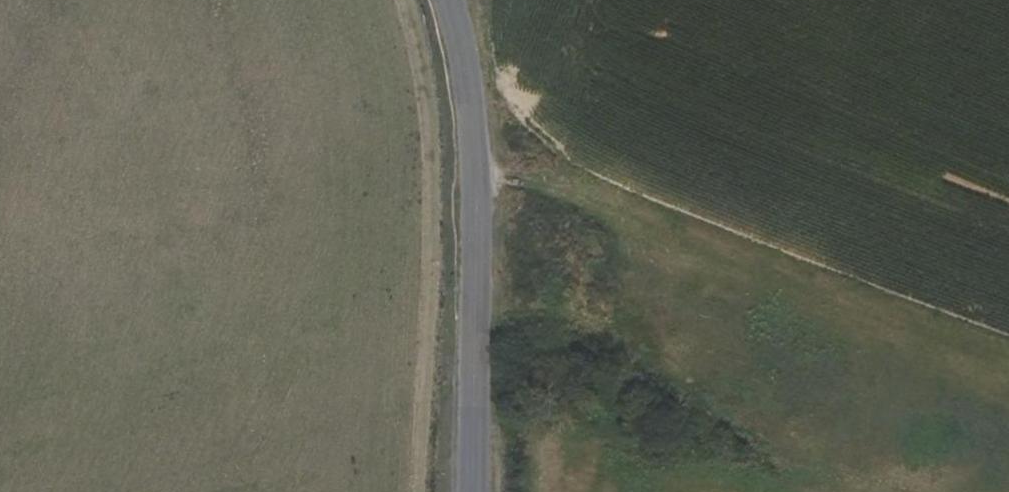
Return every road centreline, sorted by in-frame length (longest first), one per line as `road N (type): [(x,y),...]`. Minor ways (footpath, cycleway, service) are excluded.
road 1 (tertiary): [(452,0),(484,179),(476,491)]

